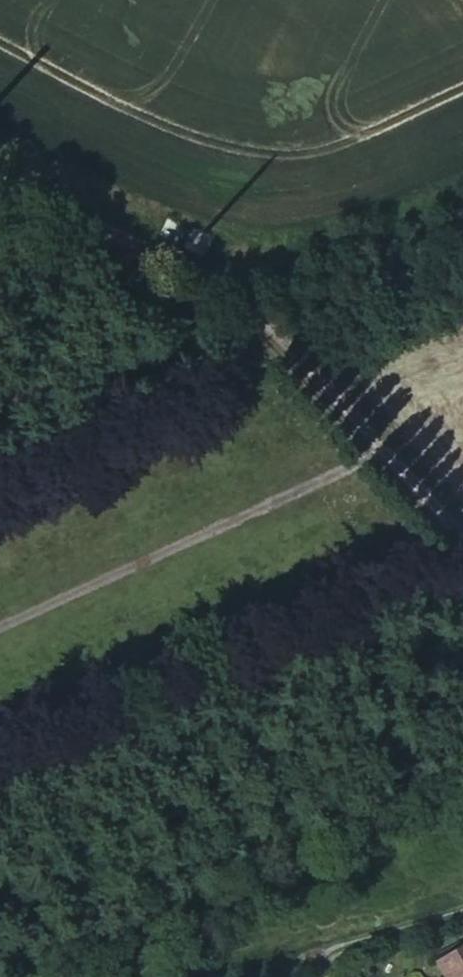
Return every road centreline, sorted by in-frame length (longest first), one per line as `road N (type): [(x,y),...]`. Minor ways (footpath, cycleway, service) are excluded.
road 1 (track): [(462,537),(261,316),(179,265),(0,184)]
road 2 (track): [(379,444),(0,618)]

